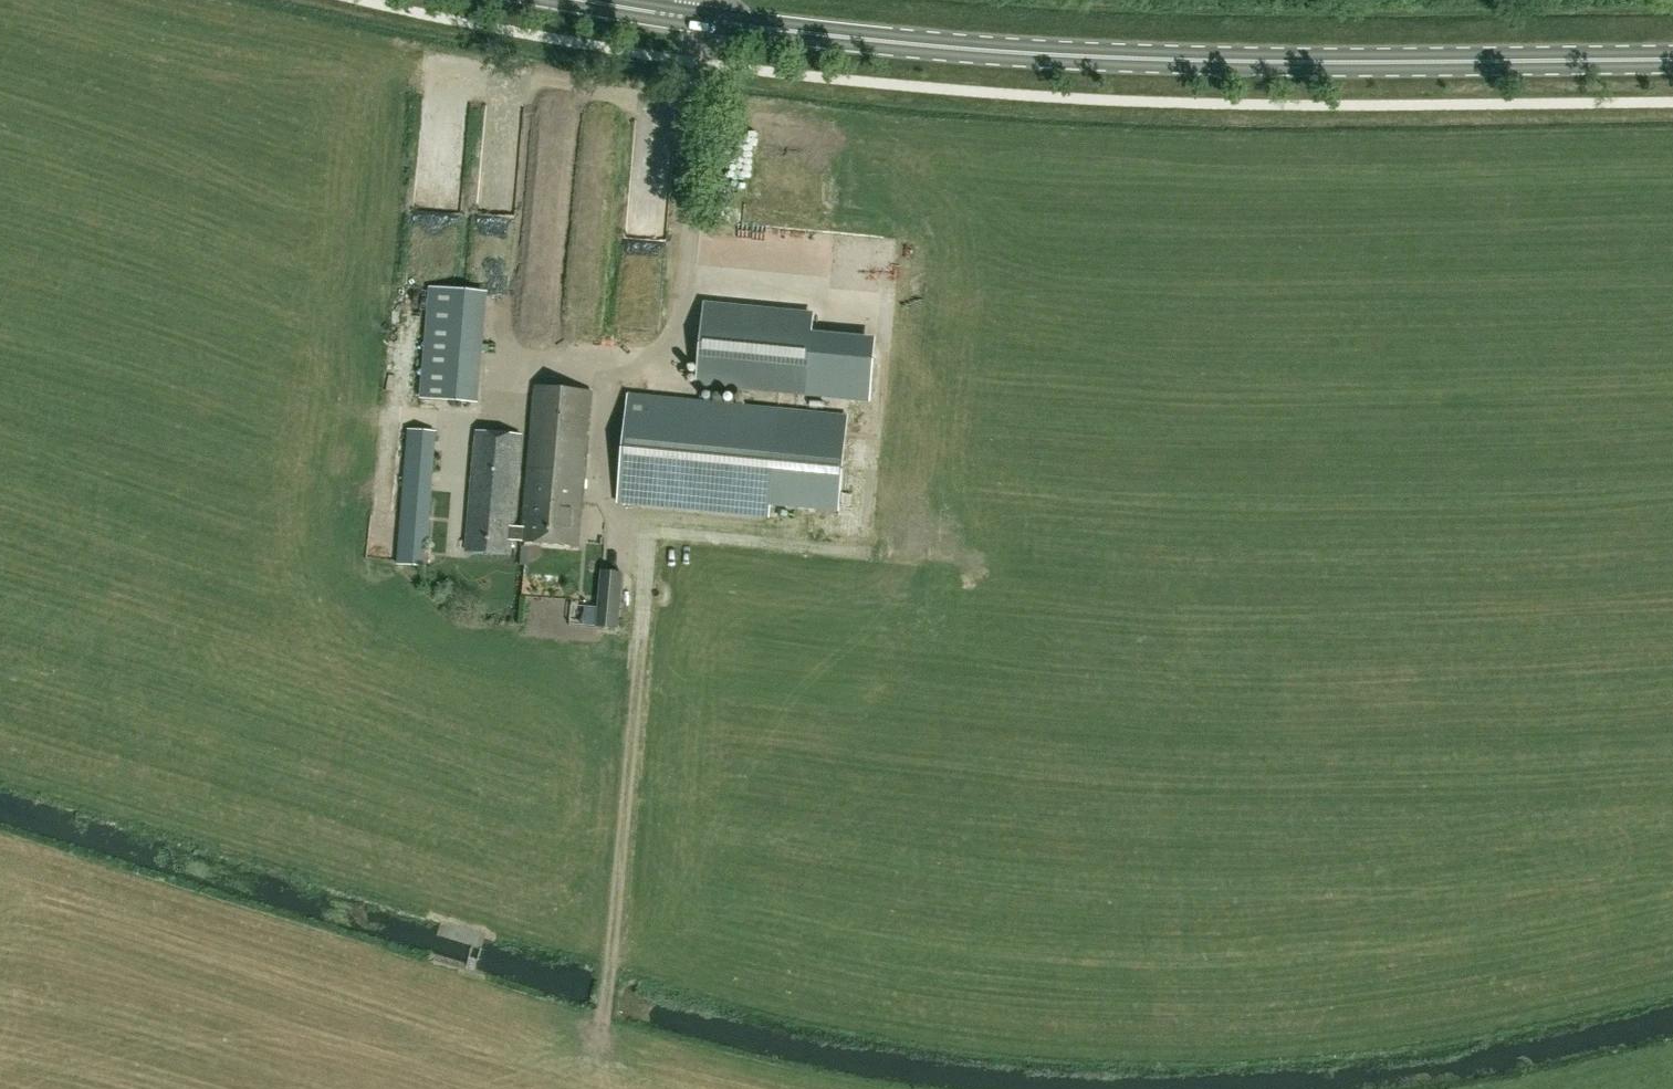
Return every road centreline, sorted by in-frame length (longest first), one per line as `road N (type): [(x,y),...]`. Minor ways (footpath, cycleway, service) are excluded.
road 1 (secondary): [(713,21),(1137,61),(1672,60)]
road 2 (secondary): [(569,0),(713,21)]

